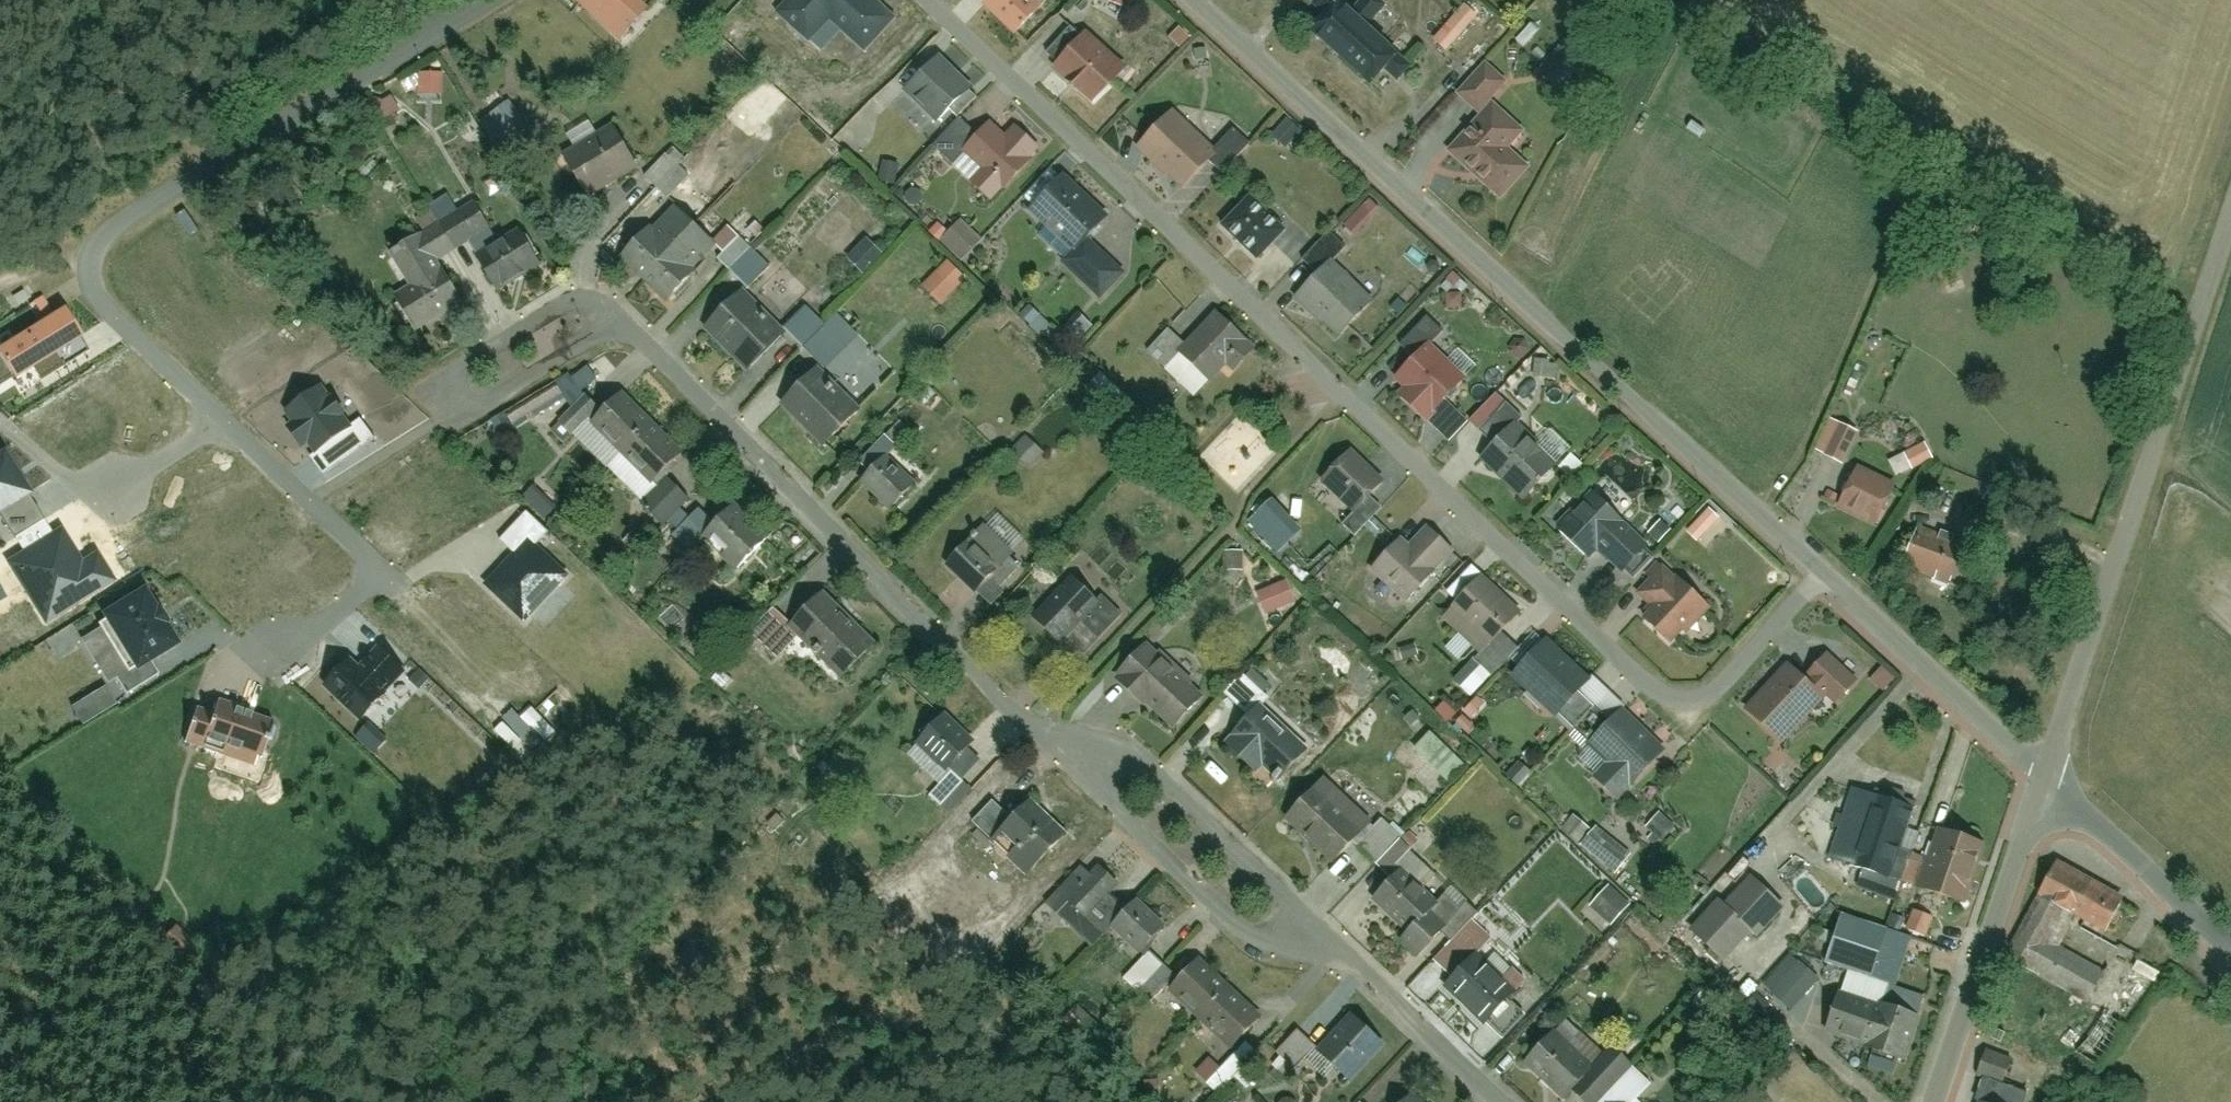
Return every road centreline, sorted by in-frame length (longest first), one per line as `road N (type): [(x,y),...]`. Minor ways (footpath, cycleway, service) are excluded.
road 1 (residential): [(1499,1101),(1160,773),(1049,733),(605,309),(503,366)]
road 2 (residential): [(1815,569),(1705,682),(1664,690),(929,0)]
road 3 (residential): [(1815,569),(1192,0)]
road 4 (residential): [(2230,232),(2047,780)]
road 5 (residential): [(71,247),(499,0)]
road 6 (residential): [(227,416),(389,573),(292,642)]
road 7 (residential): [(2047,780),(1937,1101)]
road 8 (residential): [(2047,780),(1815,569)]
road 9 (residential): [(2230,947),(2047,780)]
road 10 (residential): [(71,247),(96,290),(227,416)]
road 11 (residential): [(227,416),(110,491)]

